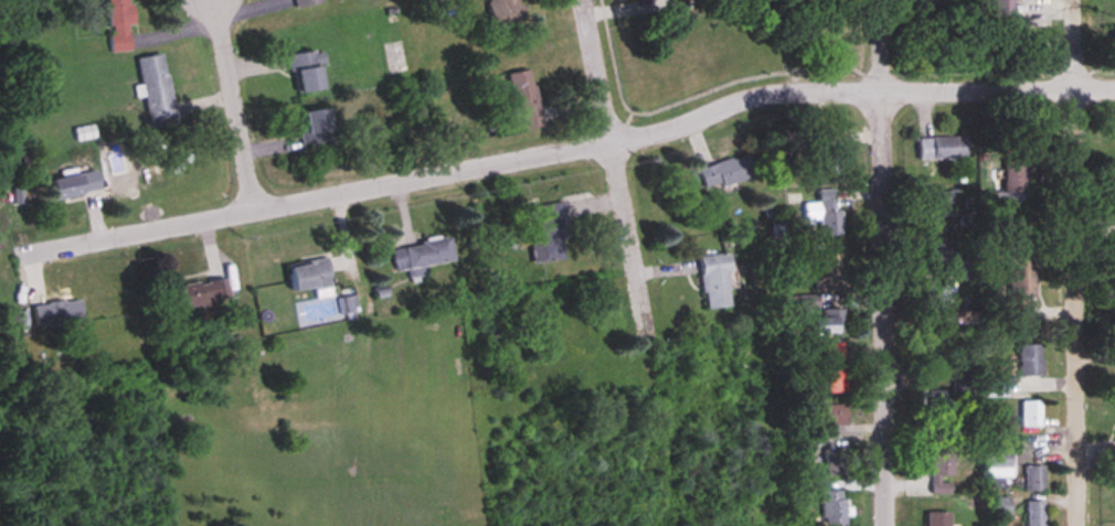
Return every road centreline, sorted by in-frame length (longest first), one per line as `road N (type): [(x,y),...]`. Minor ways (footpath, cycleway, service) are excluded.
road 1 (residential): [(1114,87),(760,95),(668,130),(14,257)]
road 2 (residential): [(890,525),(880,0)]
road 3 (residential): [(1085,525),(1081,0)]
road 4 (residential): [(651,353),(609,141)]
road 5 (residential): [(253,210),(215,0)]
road 6 (residential): [(609,141),(583,0)]

